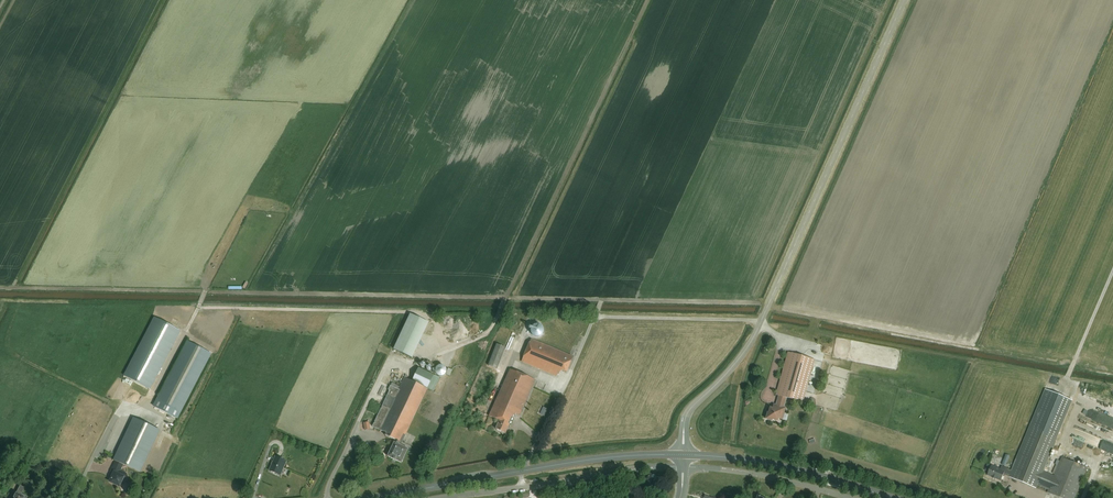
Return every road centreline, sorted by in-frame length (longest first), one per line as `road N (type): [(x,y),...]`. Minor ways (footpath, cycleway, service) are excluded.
road 1 (unclassified): [(684,455),(685,418),(756,333),(904,0)]
road 2 (secondary): [(374,497),(589,460),(684,455)]
road 3 (residential): [(439,497),(683,466)]
road 4 (secondary): [(894,497),(773,464),(684,455)]
road 5 (residential): [(683,466),(847,497)]

